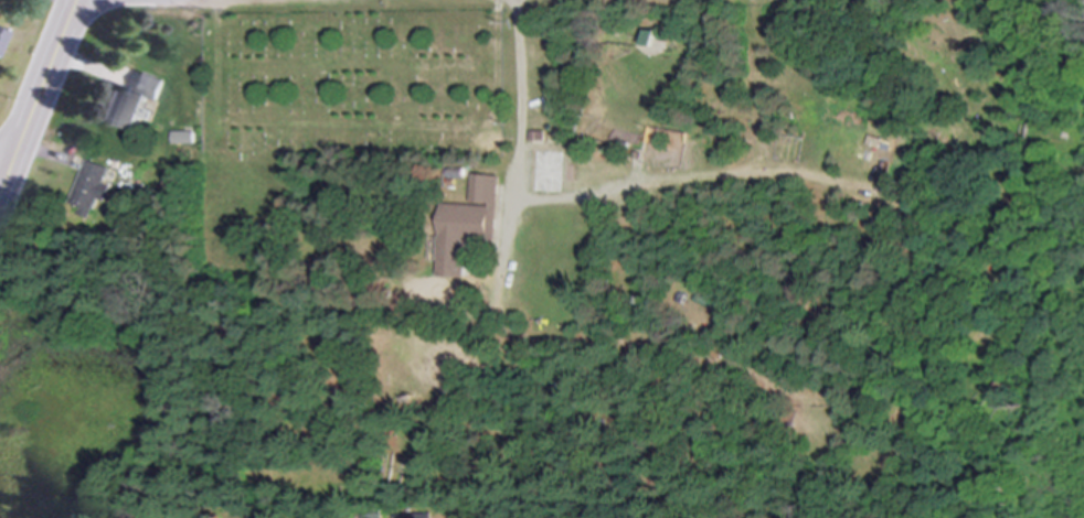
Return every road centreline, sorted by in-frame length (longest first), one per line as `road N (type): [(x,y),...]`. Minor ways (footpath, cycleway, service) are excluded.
road 1 (secondary): [(72,0),(0,184)]

